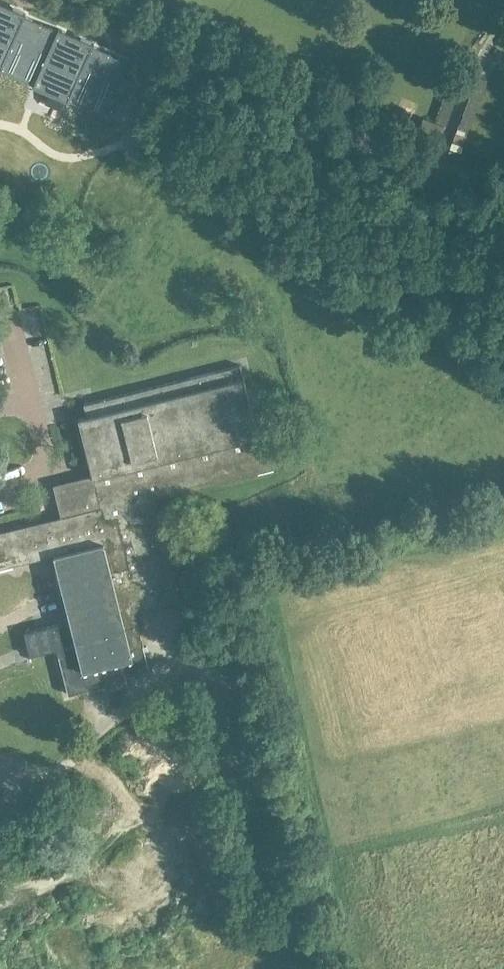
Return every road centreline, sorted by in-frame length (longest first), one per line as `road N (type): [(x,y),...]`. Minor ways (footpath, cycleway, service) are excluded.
road 1 (residential): [(503,257),(298,101),(99,0)]
road 2 (residential): [(0,408),(30,404),(52,469),(0,484)]

